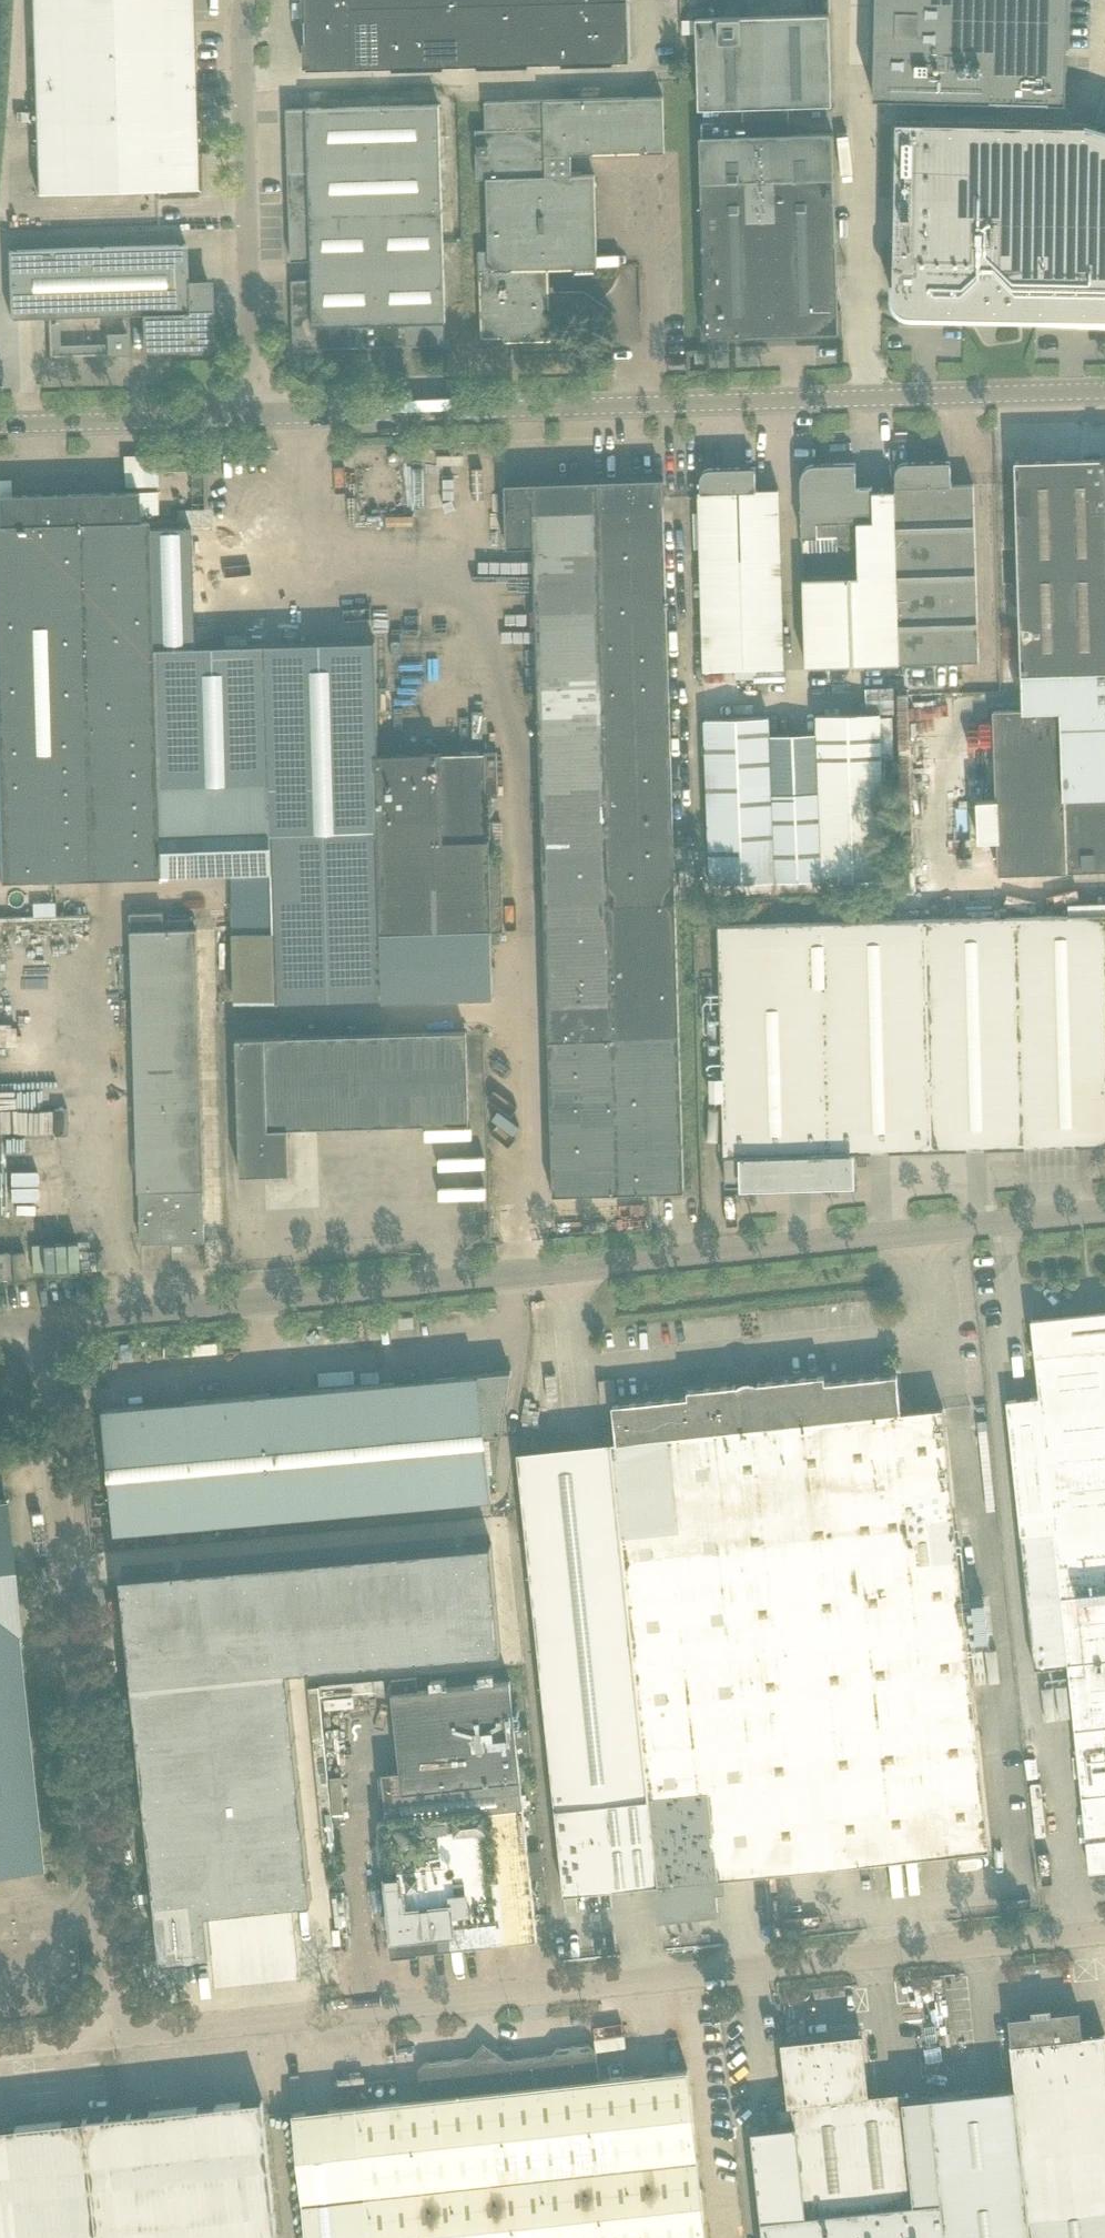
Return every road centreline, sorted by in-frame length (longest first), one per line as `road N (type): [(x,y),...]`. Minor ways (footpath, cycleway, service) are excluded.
road 1 (unclassified): [(38,1329),(1104,1209)]
road 2 (unclassified): [(117,2035),(1104,1930)]
road 3 (unclassified): [(255,417),(1104,391)]
road 4 (unclassified): [(117,2035),(38,1329)]
road 5 (unclassified): [(255,417),(245,0)]
road 6 (unclassified): [(0,425),(255,417)]

